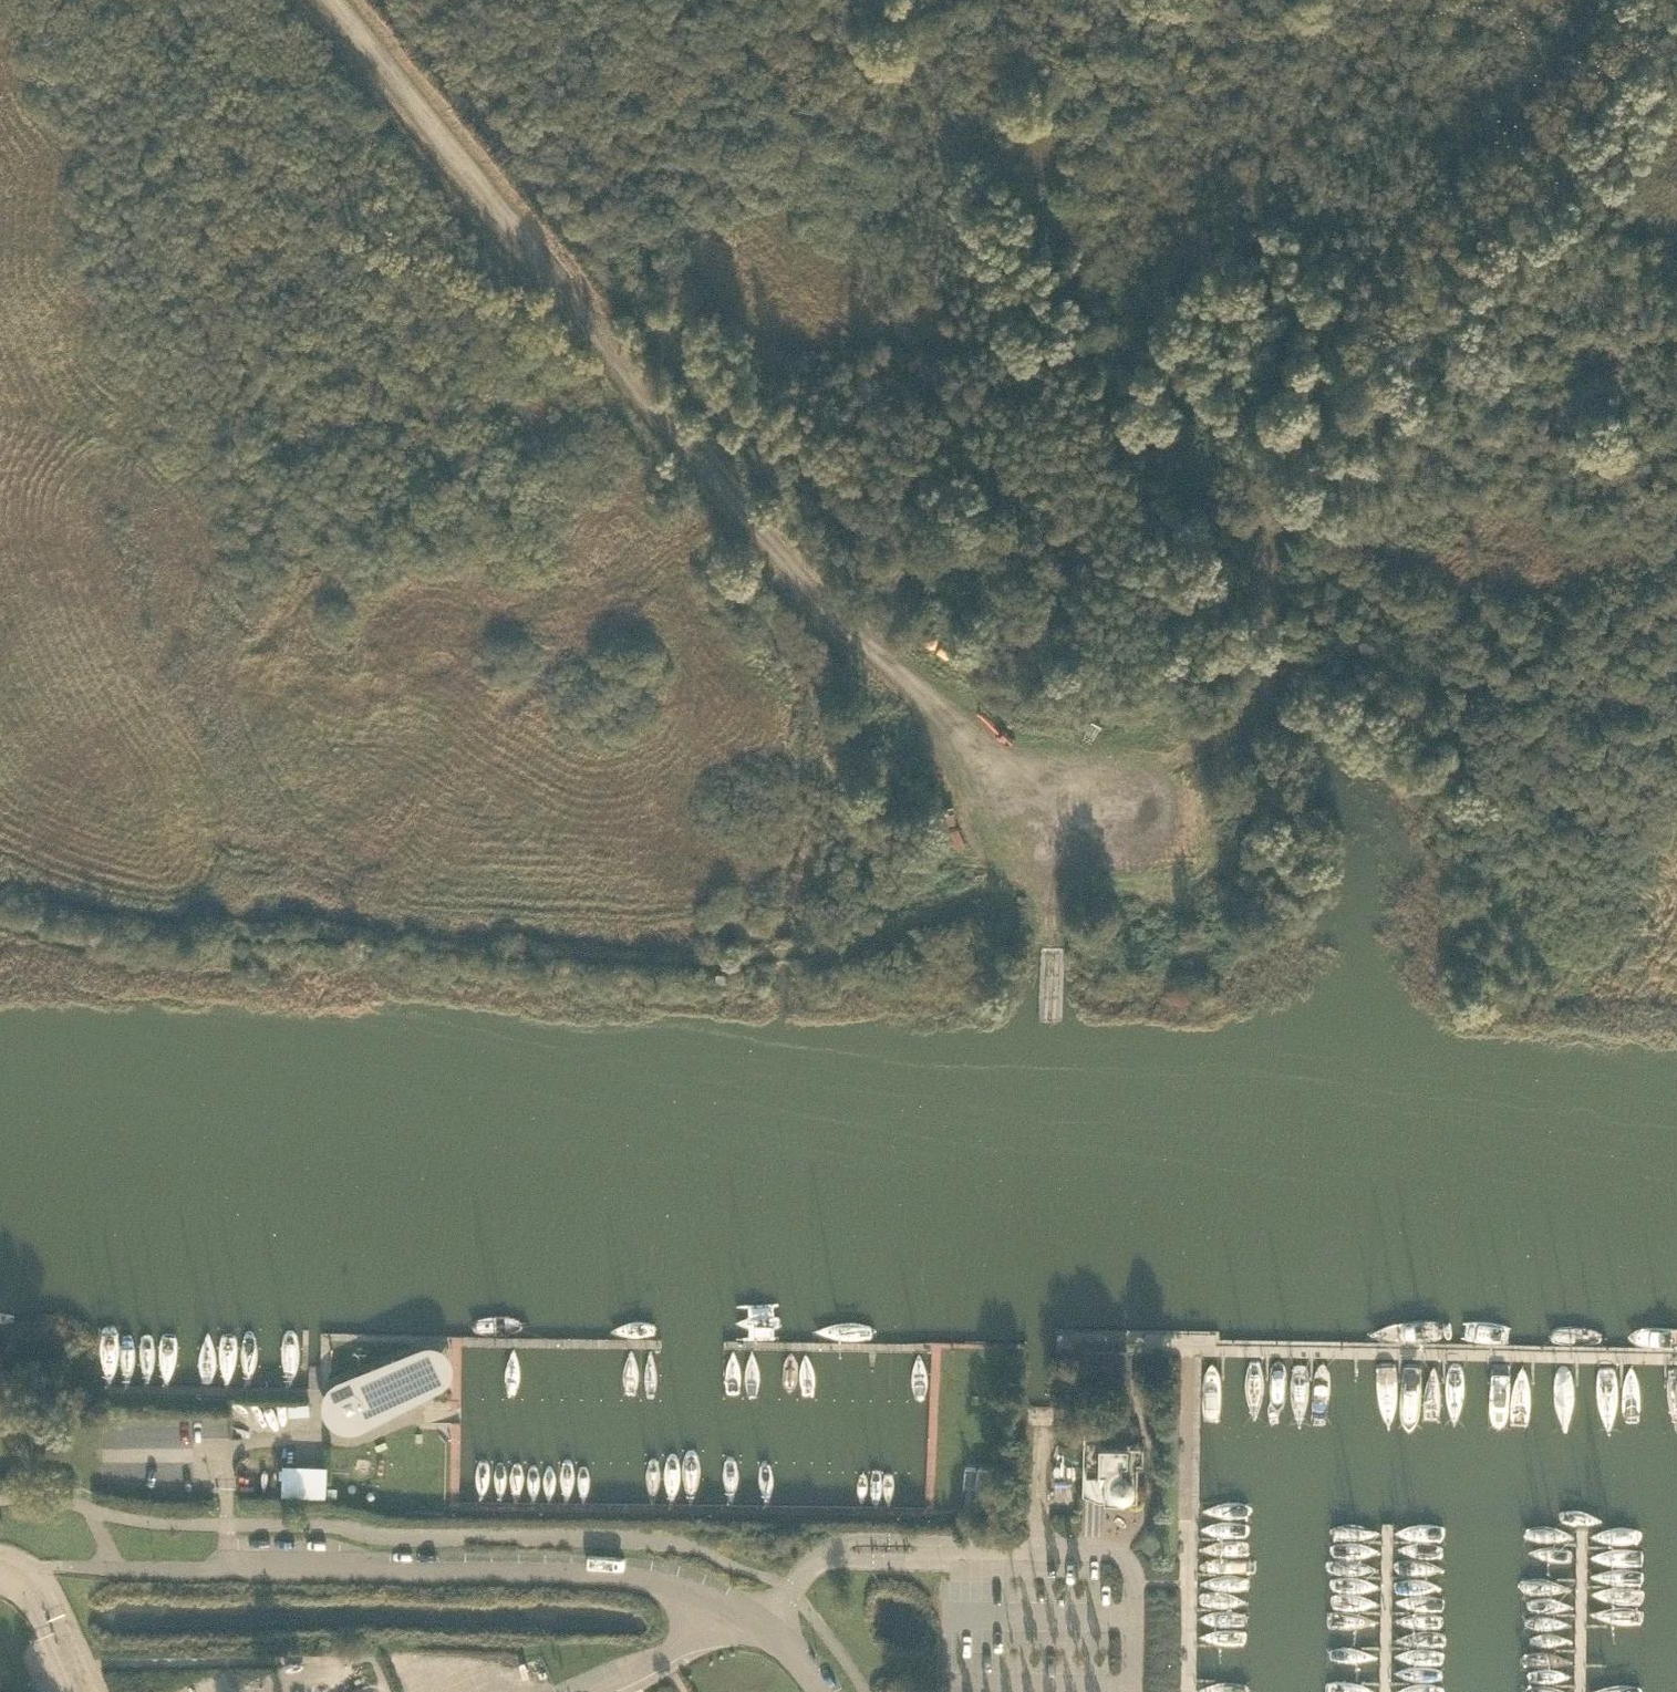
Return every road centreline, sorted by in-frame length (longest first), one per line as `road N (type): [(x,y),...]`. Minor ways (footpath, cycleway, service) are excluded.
road 1 (track): [(337,0),(829,609),(1034,768),(1052,810),(1047,1014)]
road 2 (residential): [(230,1567),(599,1571),(649,1578),(758,1617),(823,1691)]

